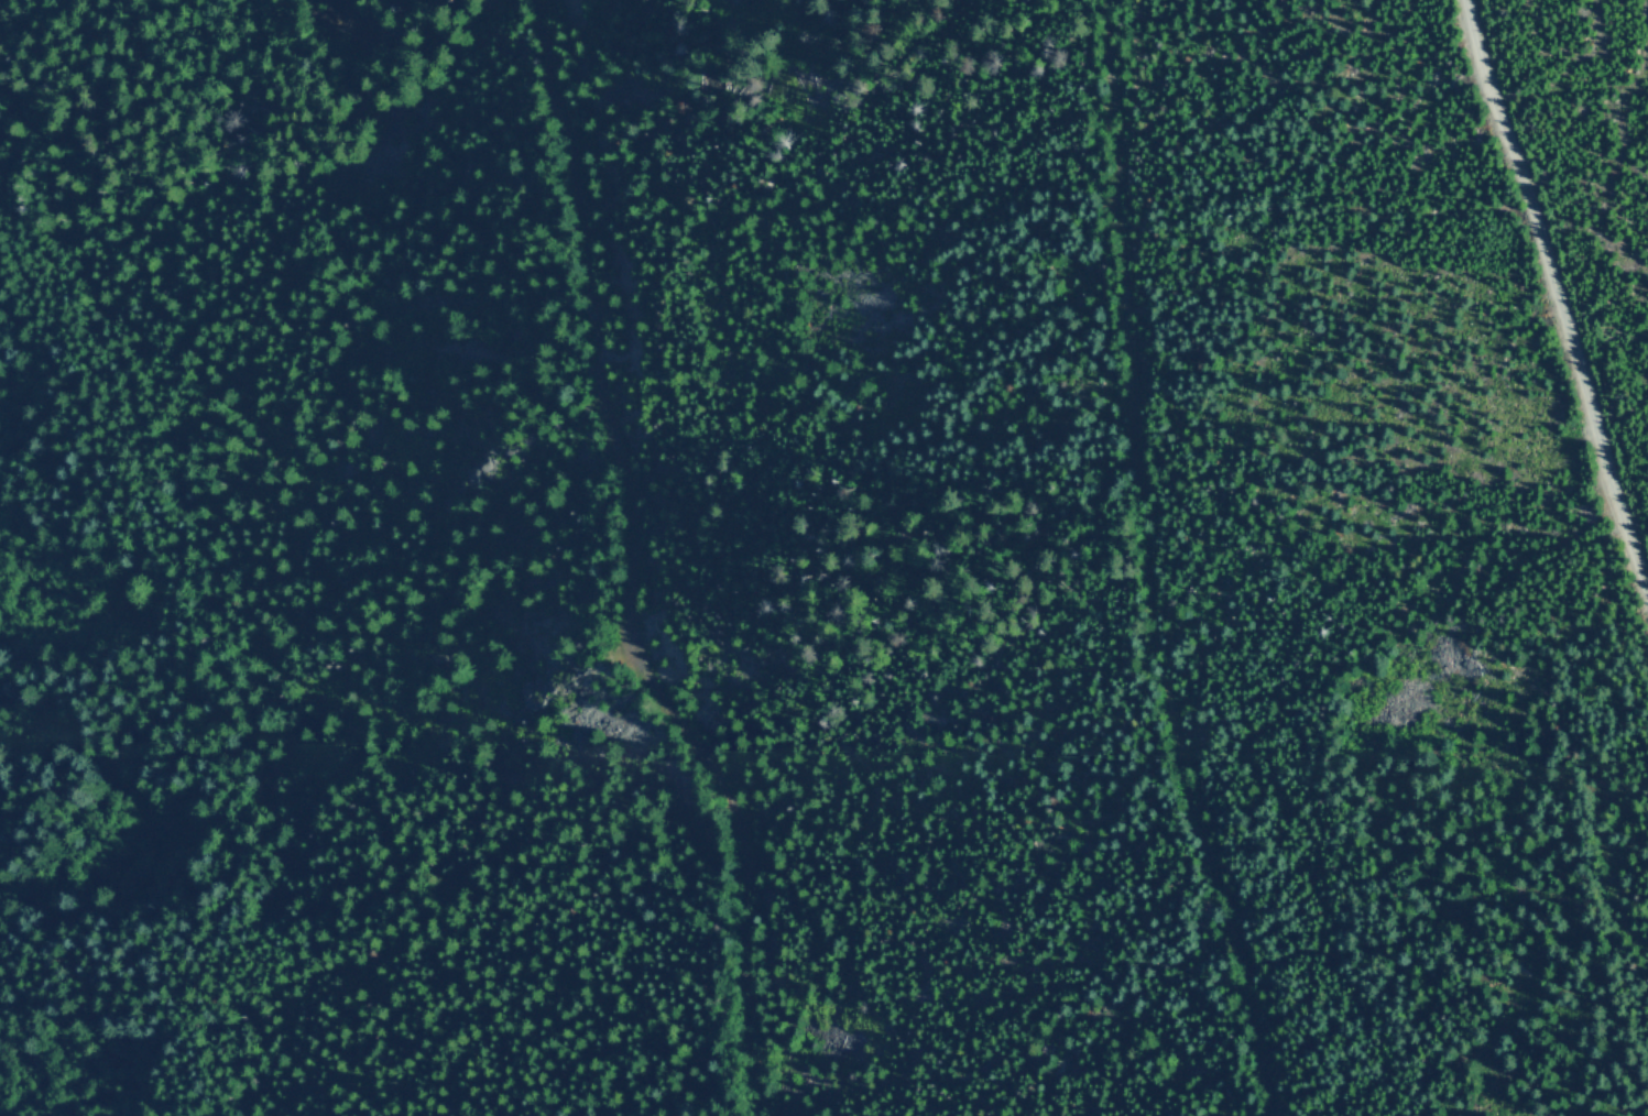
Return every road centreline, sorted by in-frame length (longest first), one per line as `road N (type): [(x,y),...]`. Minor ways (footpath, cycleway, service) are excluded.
road 1 (track): [(787,1115),(766,941),(647,714),(554,453),(521,193),(521,0)]
road 2 (track): [(1142,0),(1095,433),(1211,908),(1248,1115)]
road 3 (residential): [(1469,0),(1489,94),(1647,594)]

